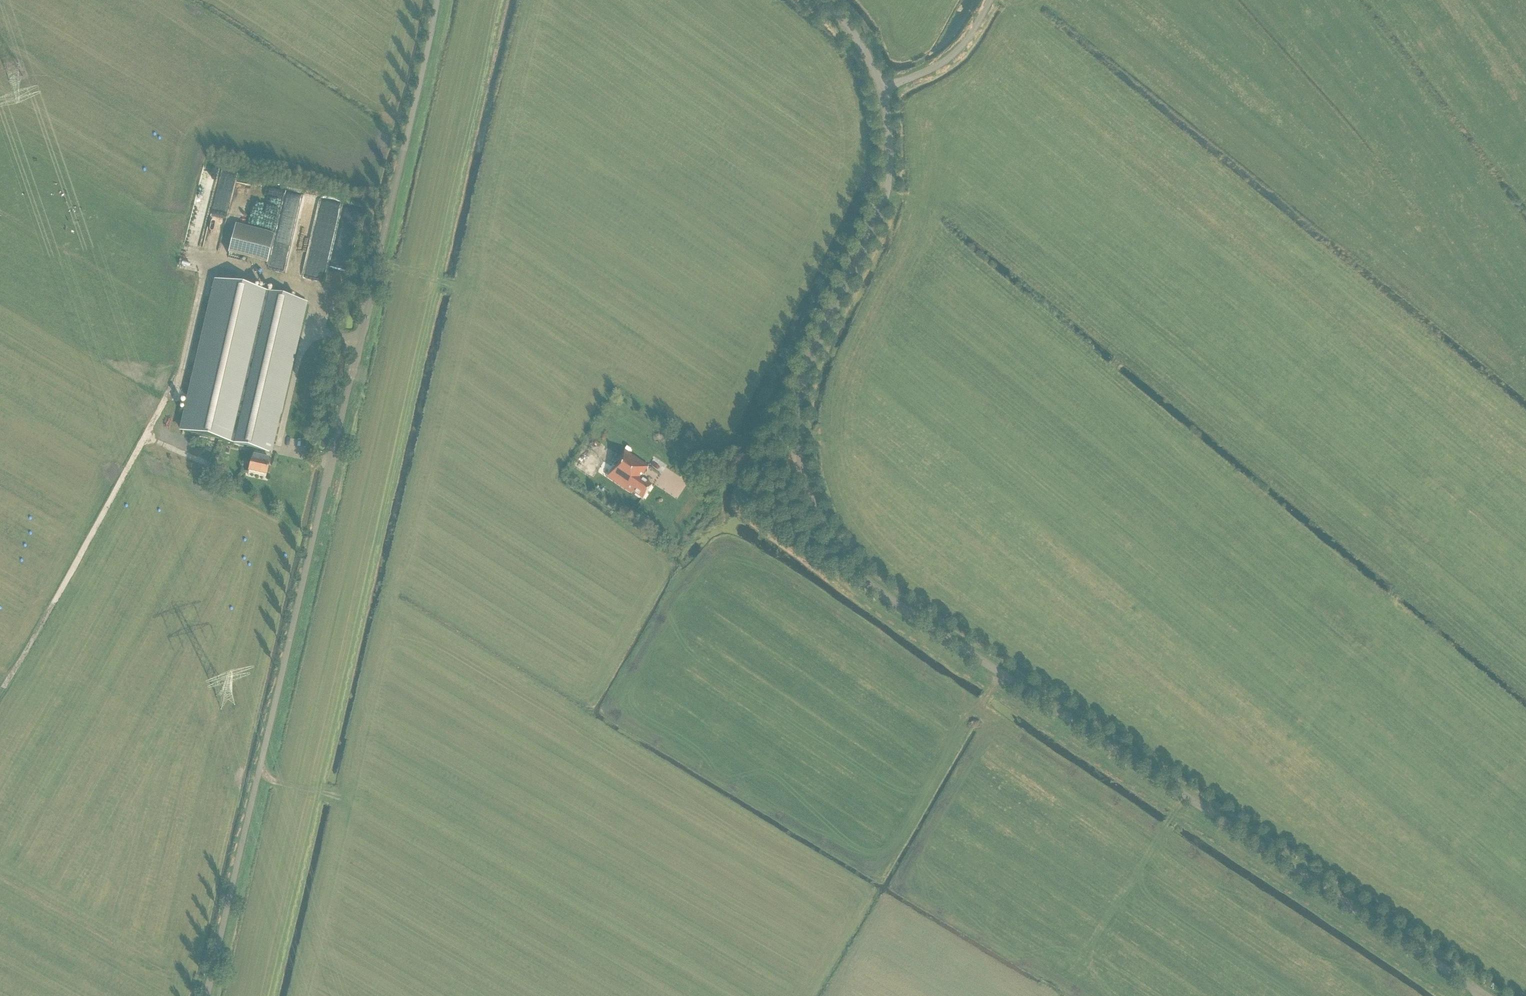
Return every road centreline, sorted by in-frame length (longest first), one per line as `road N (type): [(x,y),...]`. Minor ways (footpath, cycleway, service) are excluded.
road 1 (tertiary): [(1484,995),(870,586),(831,542),(802,471),(800,406),(814,354),(884,198),(889,147),(881,88)]
road 2 (unclassified): [(210,995),(438,0)]
road 3 (unclassified): [(881,88),(948,64),(991,0)]

